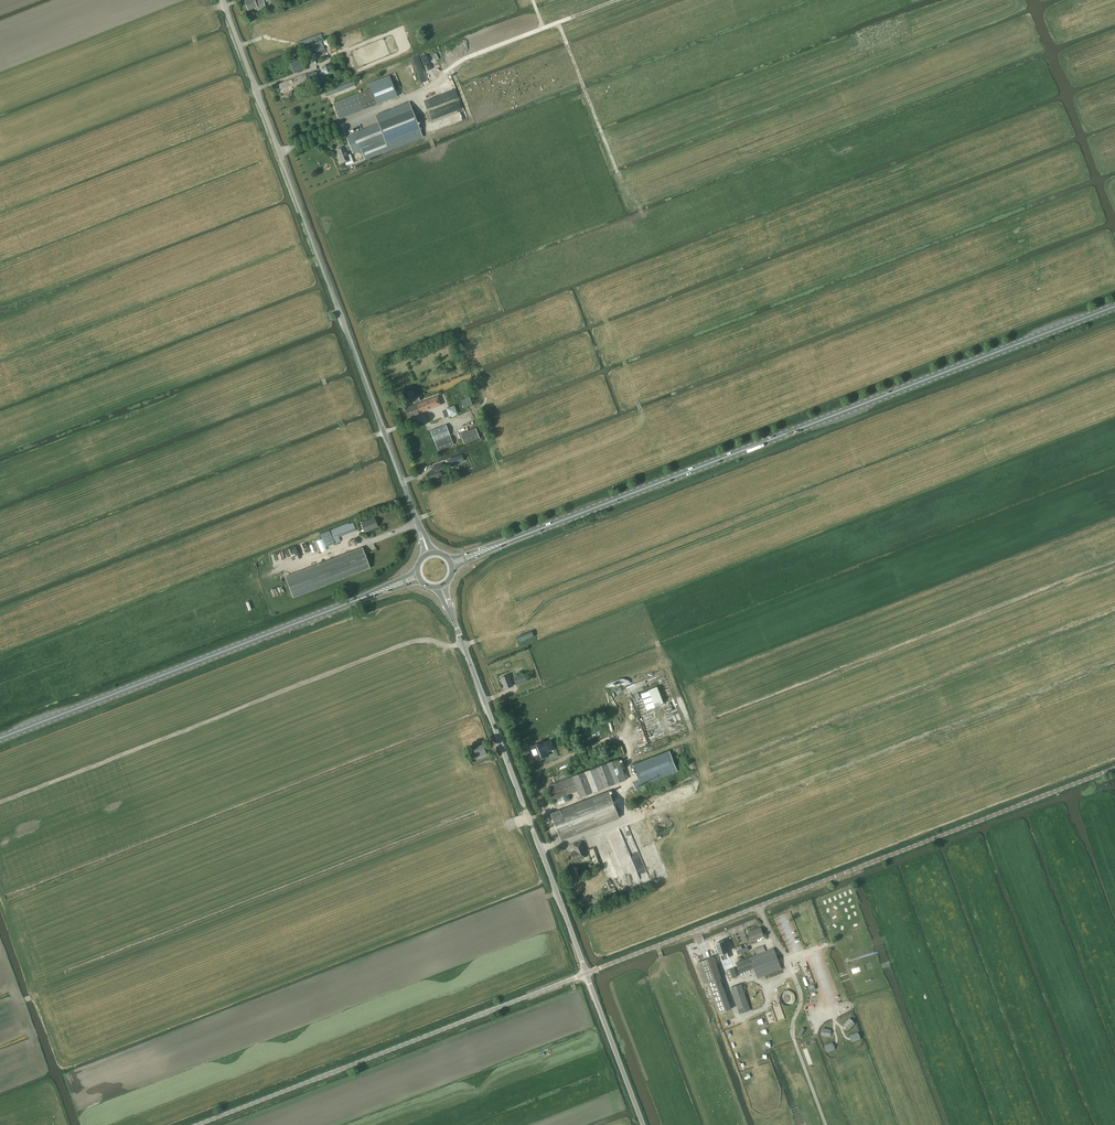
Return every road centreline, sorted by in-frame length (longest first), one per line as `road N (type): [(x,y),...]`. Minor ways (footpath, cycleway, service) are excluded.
road 1 (primary): [(498,546),(1114,306)]
road 2 (unclassified): [(421,531),(223,0)]
road 3 (track): [(0,802),(411,642),(464,647)]
road 4 (unclassified): [(199,1124),(586,973)]
road 5 (primary): [(0,739),(371,594)]
road 6 (unclassified): [(586,973),(449,608)]
road 7 (track): [(826,1124),(792,1034),(802,999),(795,976),(758,907)]
road 8 (track): [(406,98),(463,59),(616,0)]
road 9 (unclassified): [(586,973),(758,907)]
road 10 (track): [(557,22),(623,185)]
road 11 (track): [(706,927),(738,1016),(764,1009),(773,987),(793,973)]
road 12 (unclassified): [(643,1124),(586,973)]

